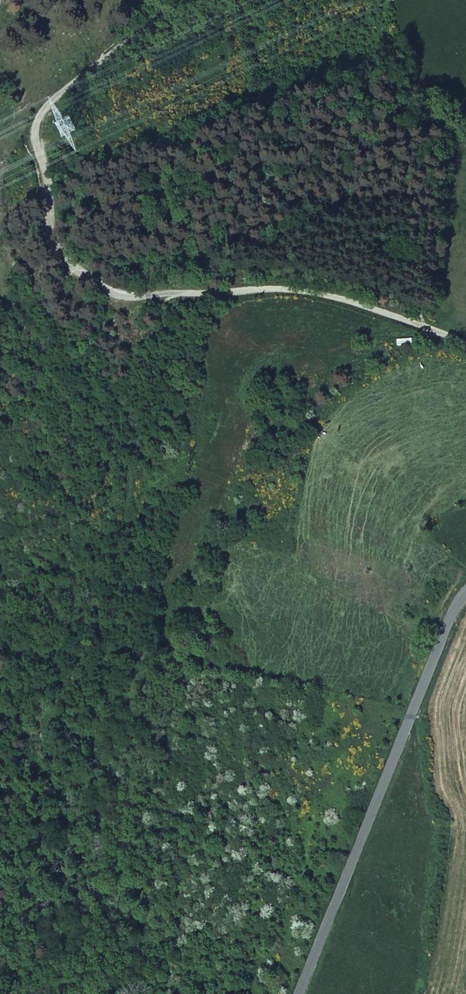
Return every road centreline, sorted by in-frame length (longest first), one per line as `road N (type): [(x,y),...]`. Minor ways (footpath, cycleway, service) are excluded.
road 1 (residential): [(298,993),(465,592)]

